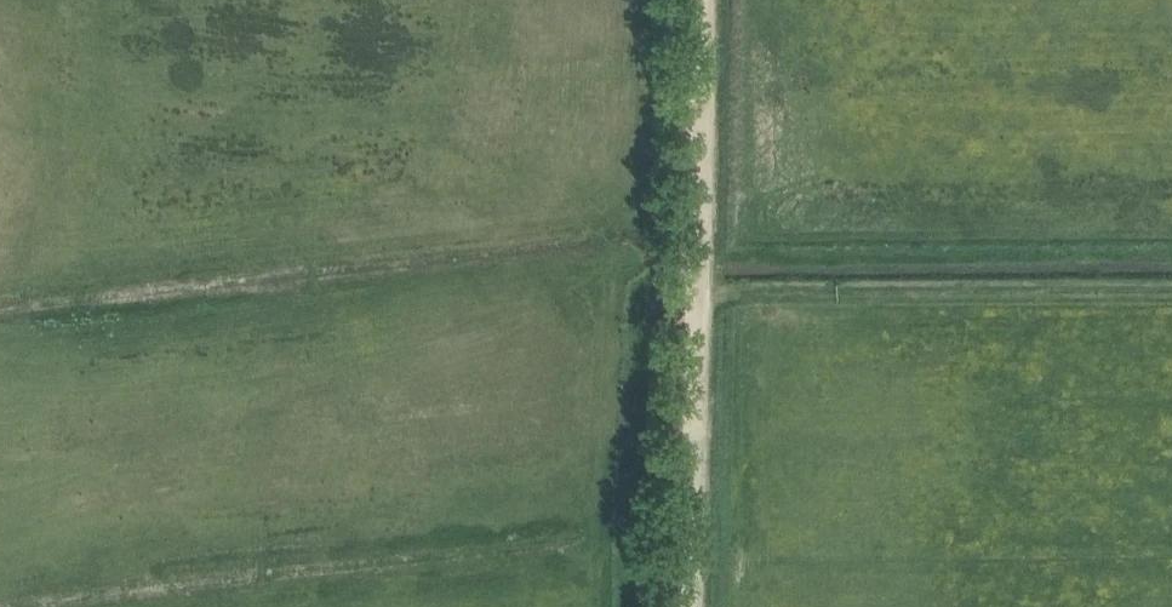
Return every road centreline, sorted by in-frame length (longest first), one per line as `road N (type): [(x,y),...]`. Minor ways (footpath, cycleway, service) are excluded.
road 1 (track): [(708,0),(698,606)]

